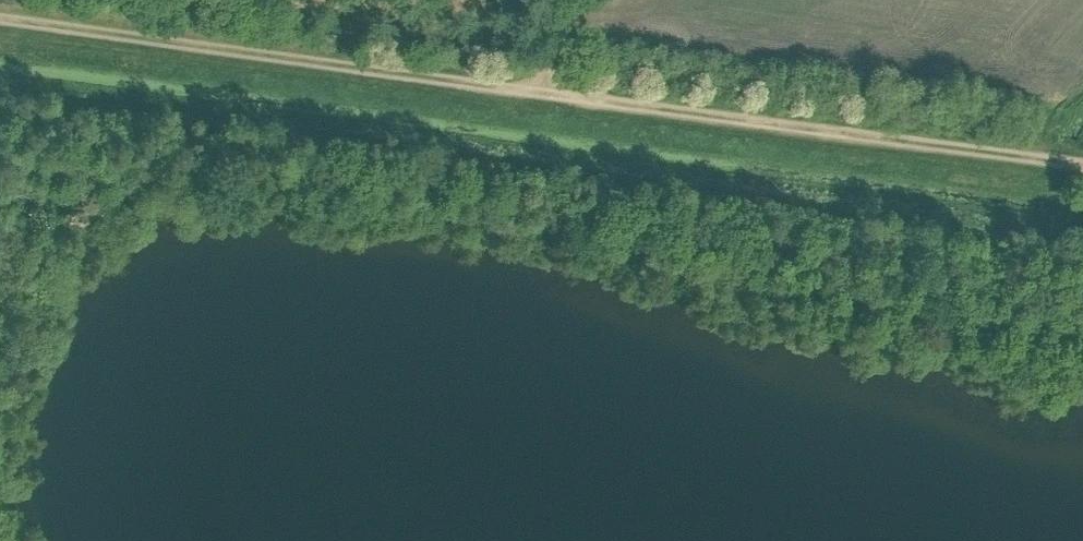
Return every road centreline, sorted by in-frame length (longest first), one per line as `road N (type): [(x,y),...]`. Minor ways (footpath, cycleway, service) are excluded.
road 1 (unclassified): [(1082,157),(0,5)]

